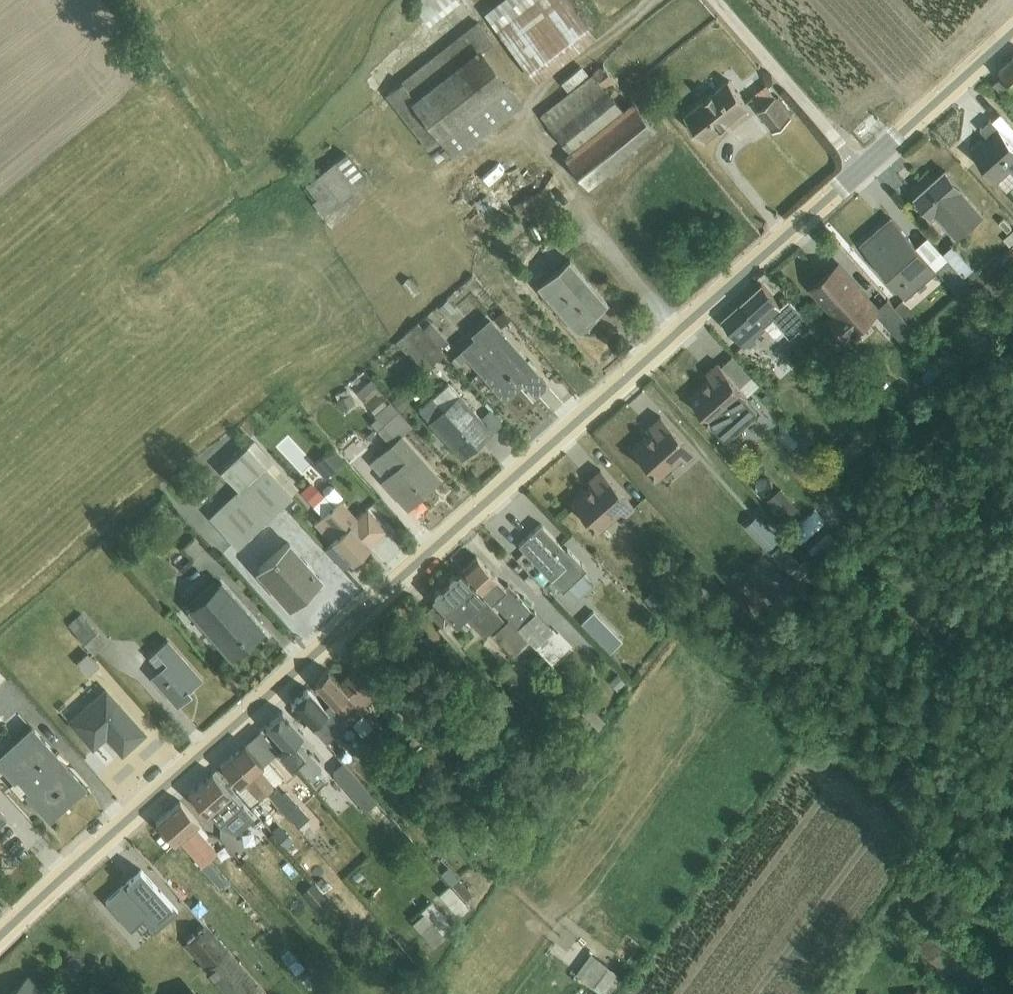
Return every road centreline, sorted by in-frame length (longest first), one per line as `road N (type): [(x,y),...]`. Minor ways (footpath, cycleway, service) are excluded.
road 1 (residential): [(0,936),(1012,32)]
road 2 (track): [(863,168),(717,0)]

